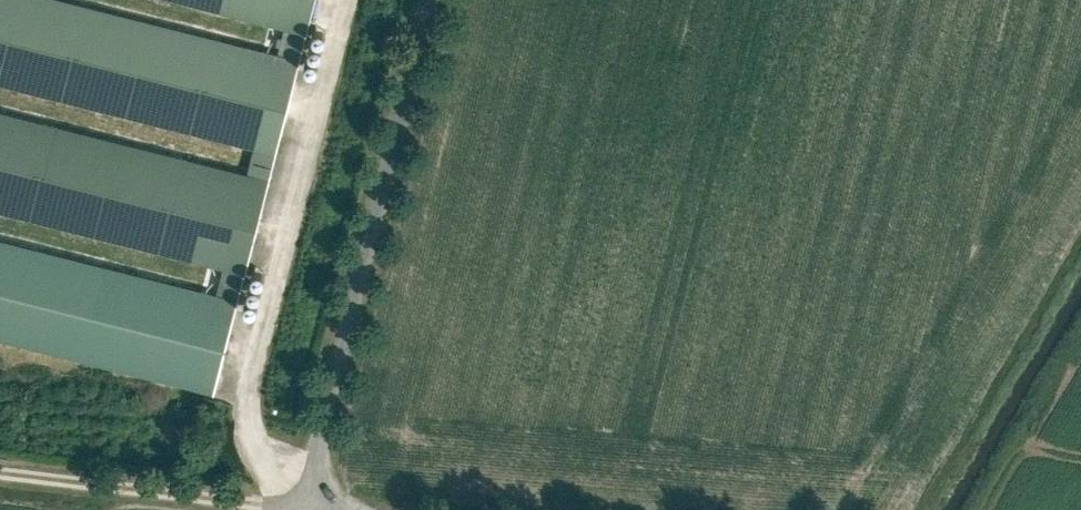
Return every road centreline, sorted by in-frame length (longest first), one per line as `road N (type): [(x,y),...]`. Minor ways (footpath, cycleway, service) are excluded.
road 1 (unclassified): [(323,509),(319,433),(430,0)]
road 2 (track): [(310,509),(0,474)]

